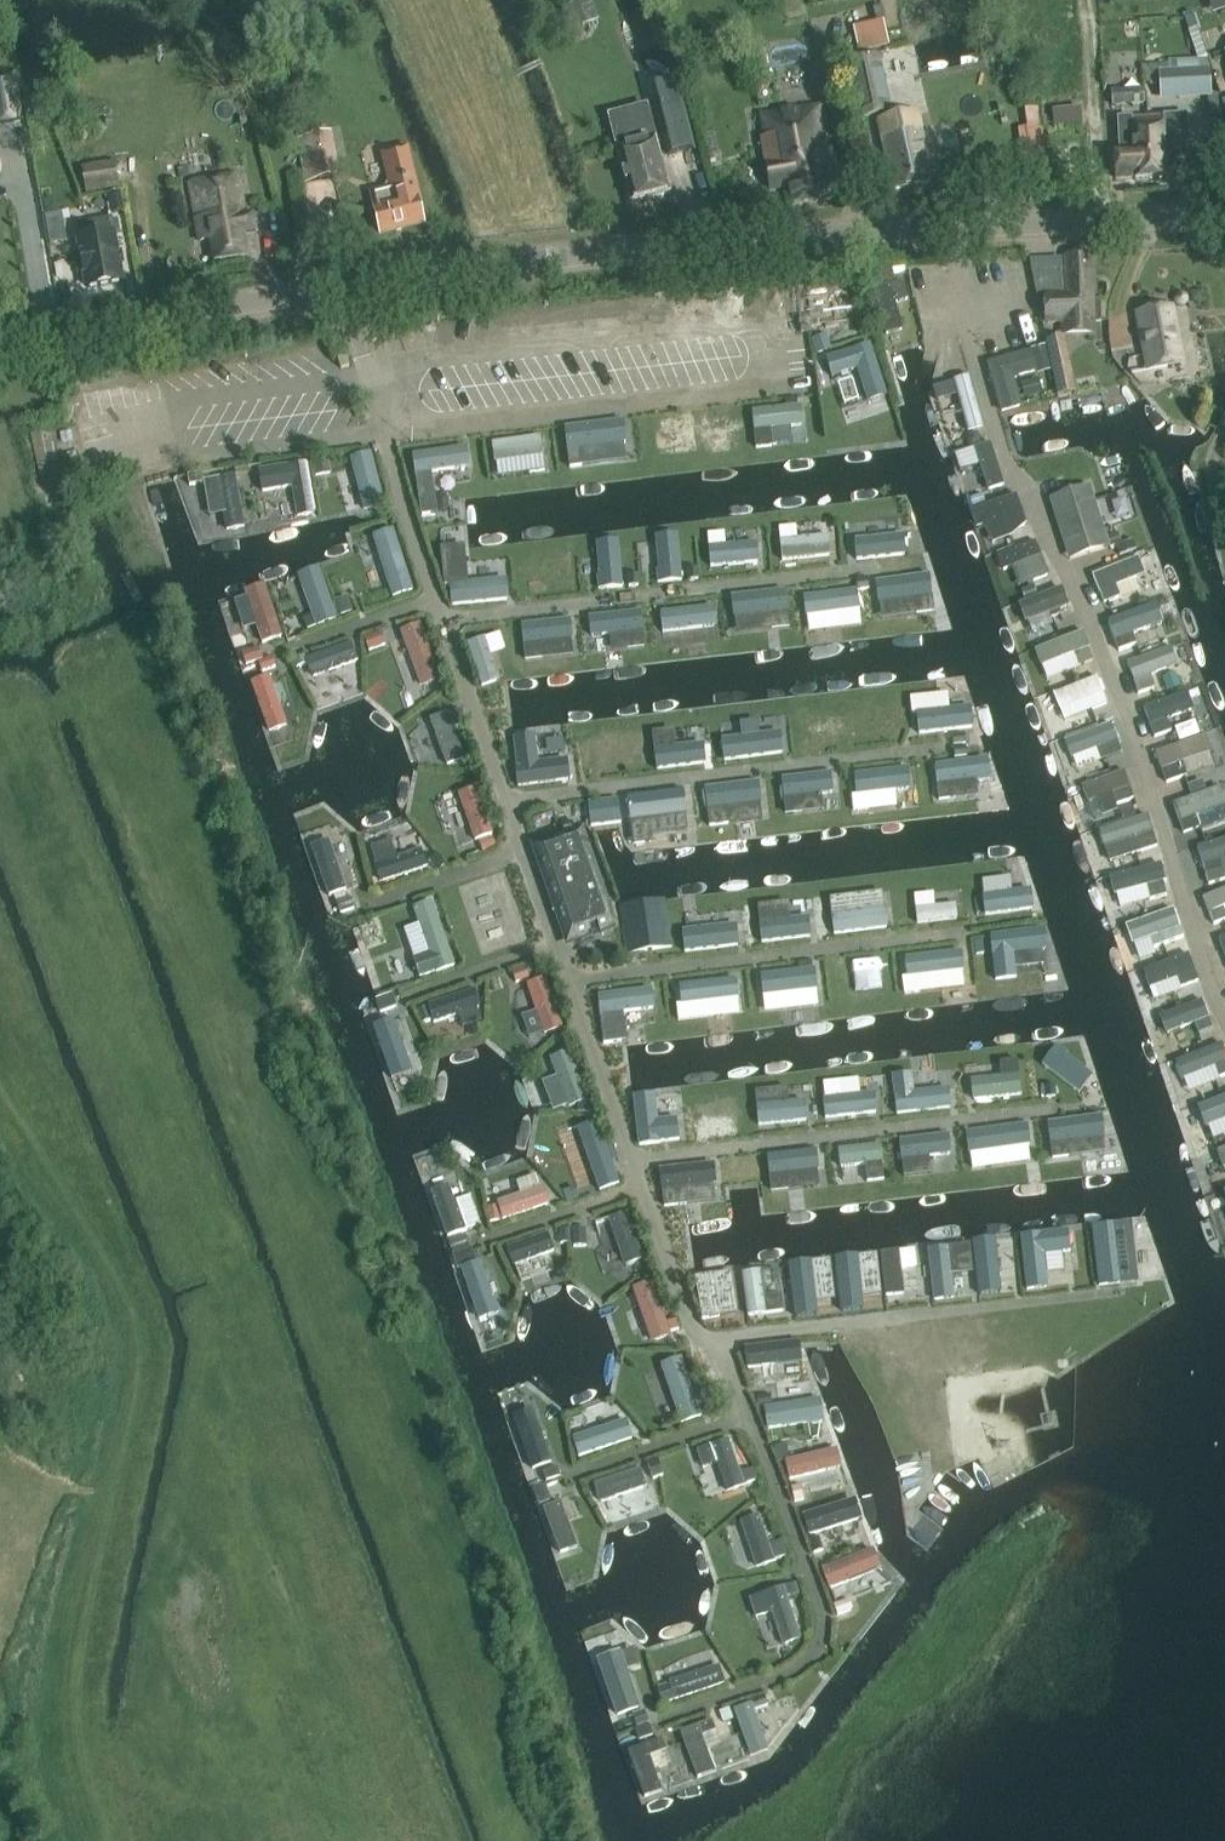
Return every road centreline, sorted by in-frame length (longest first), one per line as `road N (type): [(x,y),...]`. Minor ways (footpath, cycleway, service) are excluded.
road 1 (tertiary): [(0,342),(607,252),(1224,213)]

